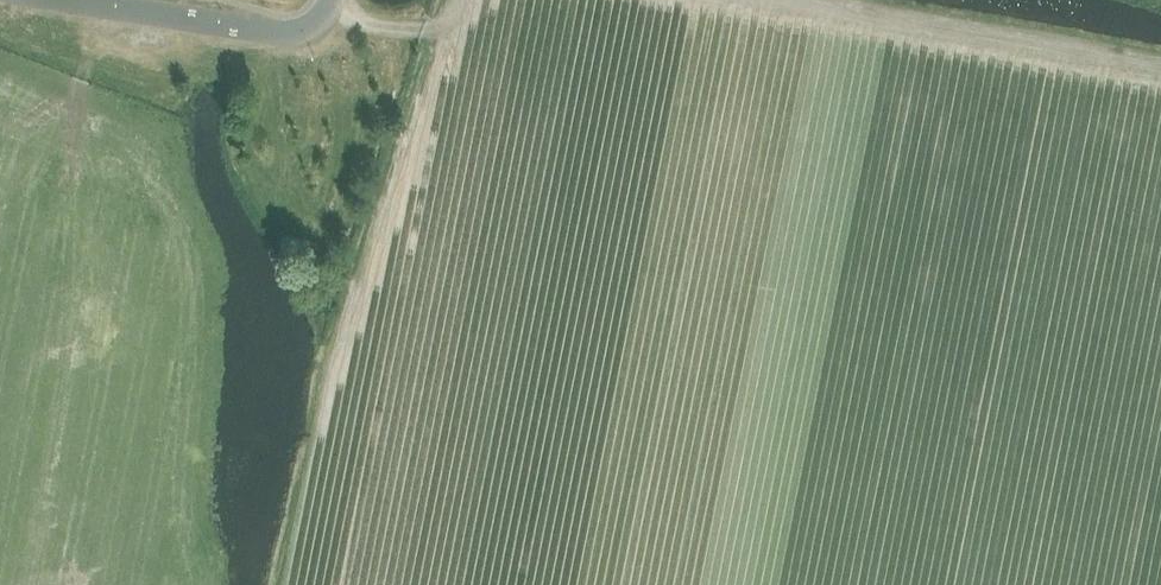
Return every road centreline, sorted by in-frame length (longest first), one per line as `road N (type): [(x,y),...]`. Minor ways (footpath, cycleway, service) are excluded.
road 1 (residential): [(50,0),(286,36),(311,32),(332,0)]

